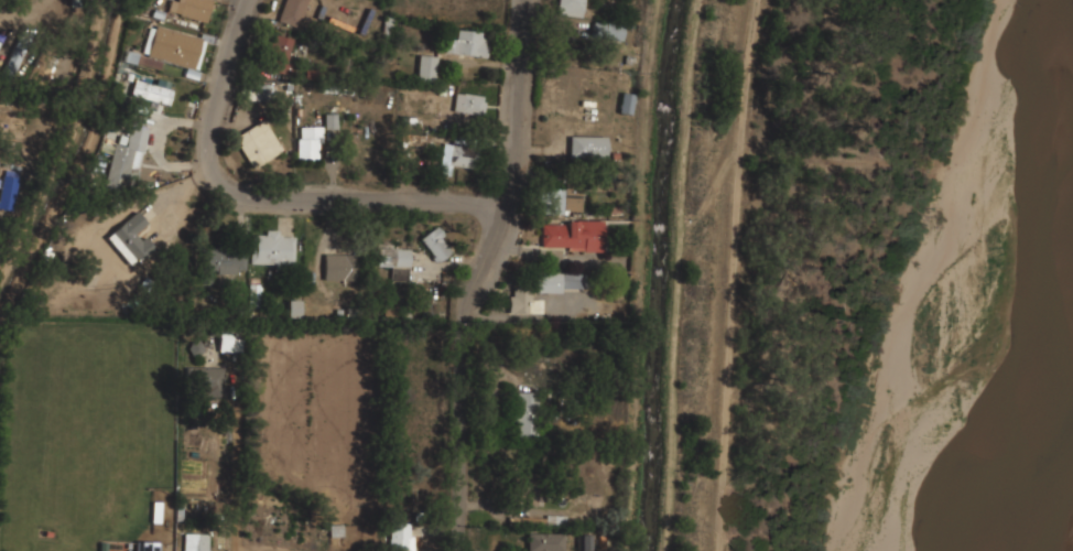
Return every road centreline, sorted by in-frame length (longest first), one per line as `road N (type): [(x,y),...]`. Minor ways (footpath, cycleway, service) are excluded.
road 1 (residential): [(525,0),(507,202),(495,252),(469,300),(464,550)]
road 2 (residential): [(507,202),(269,201),(238,195),(213,173)]
road 3 (residential): [(249,0),(207,121),(213,173)]

